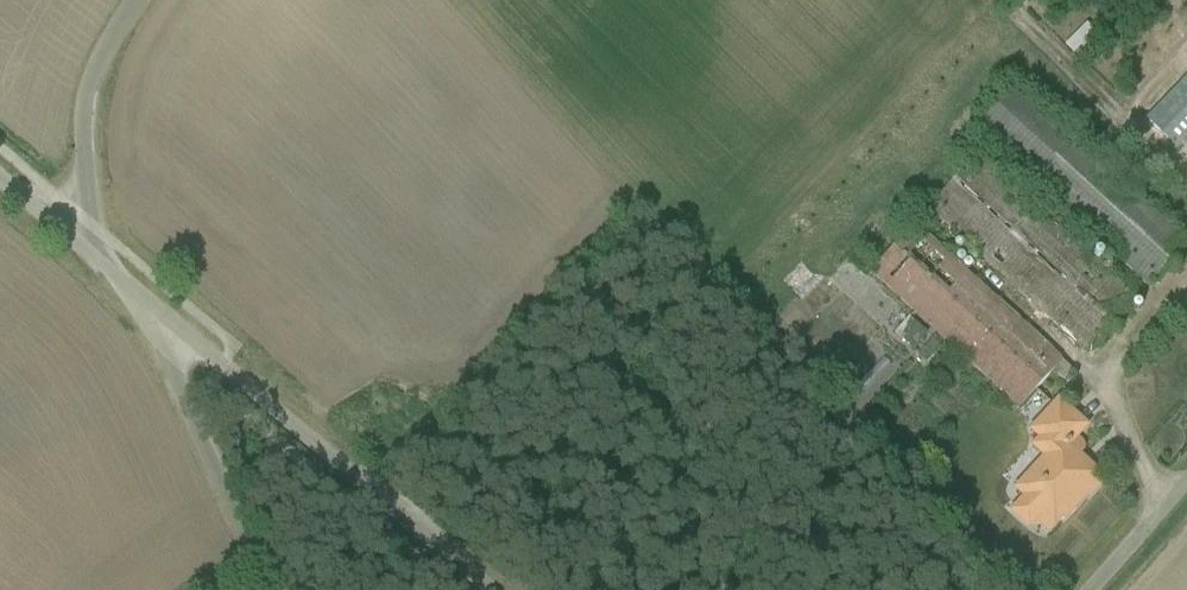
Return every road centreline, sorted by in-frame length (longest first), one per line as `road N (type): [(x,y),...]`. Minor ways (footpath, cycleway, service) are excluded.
road 1 (unclassified): [(502,589),(100,253)]
road 2 (unclassified): [(274,589),(161,348),(100,253)]
road 3 (unclassified): [(100,253),(83,110),(135,0)]
road 4 (unclassified): [(1186,478),(1088,589)]
road 5 (unclassified): [(100,253),(0,170)]

